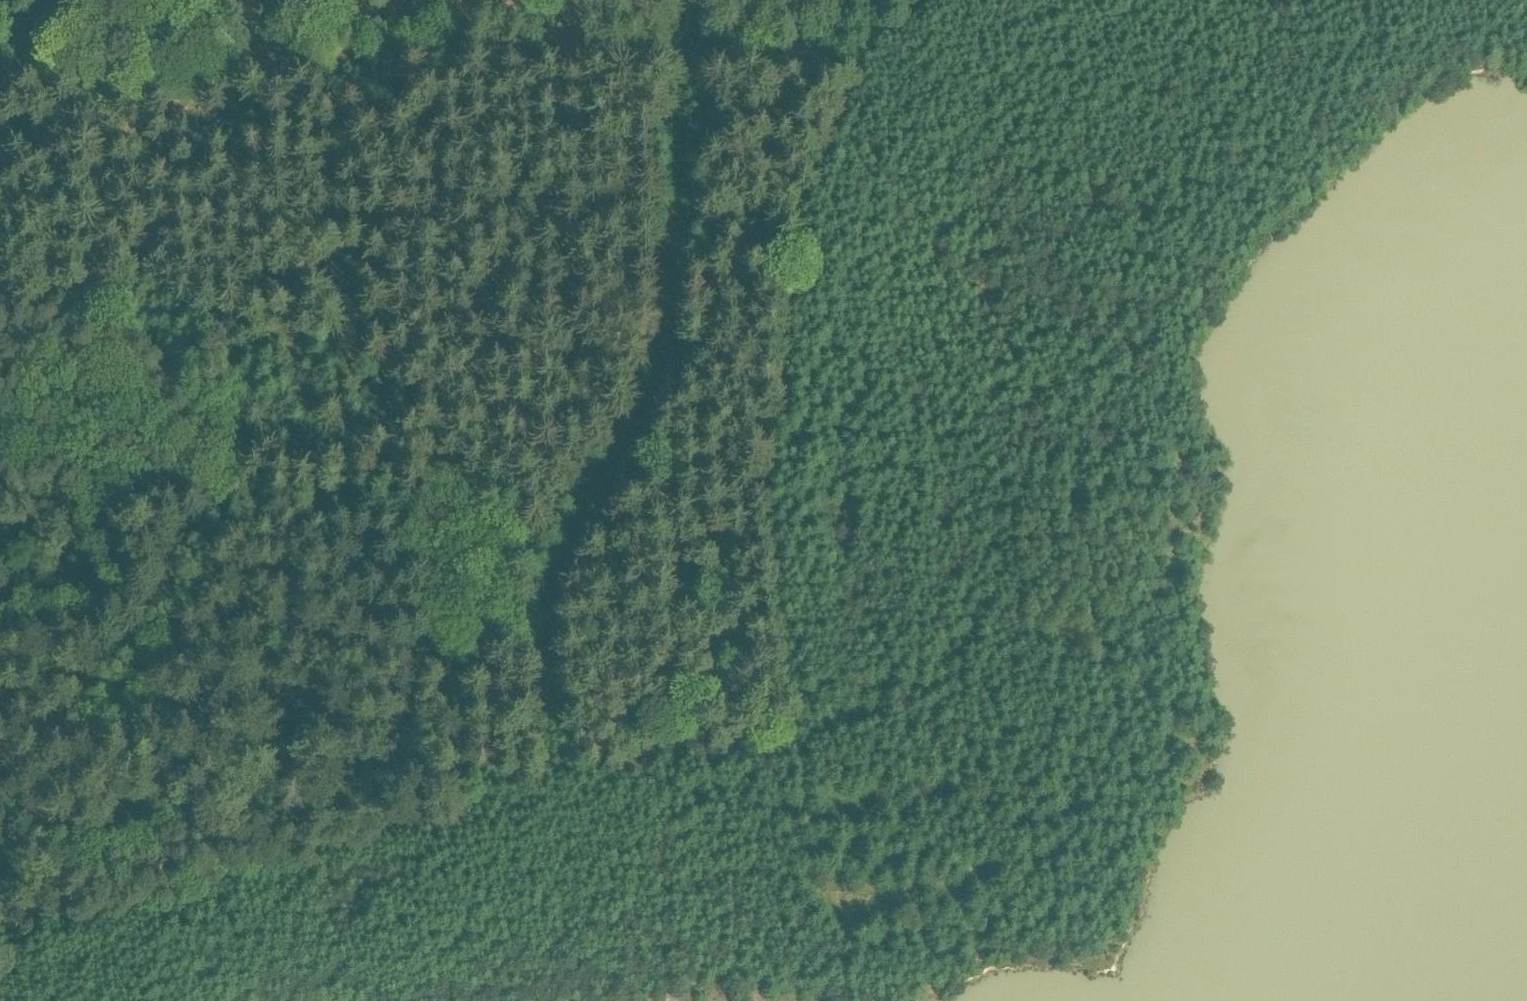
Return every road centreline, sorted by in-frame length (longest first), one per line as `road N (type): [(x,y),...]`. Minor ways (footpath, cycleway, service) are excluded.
road 1 (track): [(0,51),(170,93),(298,57),(679,58),(692,0)]

